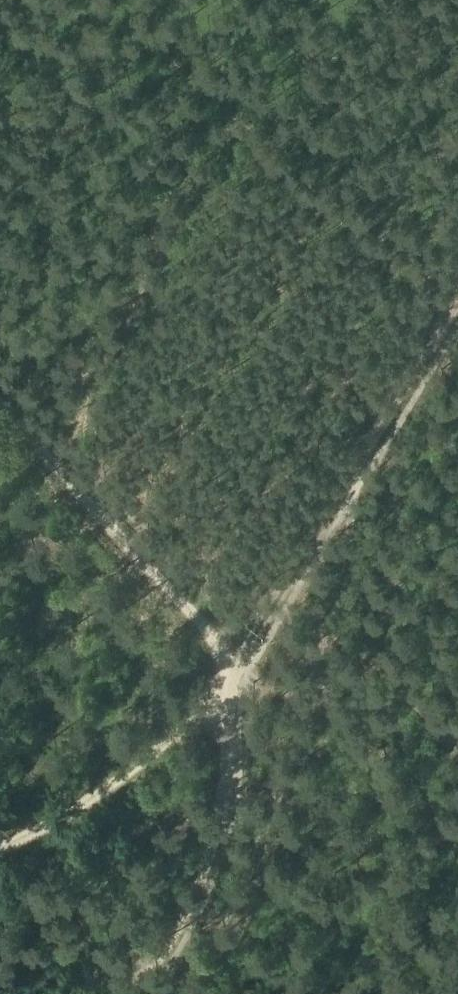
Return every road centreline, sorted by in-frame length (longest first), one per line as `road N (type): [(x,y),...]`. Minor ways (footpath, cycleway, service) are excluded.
road 1 (track): [(237,670),(457,301)]
road 2 (track): [(196,993),(316,694),(281,692),(237,670)]
road 3 (track): [(237,670),(0,410)]
road 4 (track): [(109,993),(200,886),(217,825),(222,693)]
road 5 (track): [(0,850),(103,795),(222,693)]
road 6 (track): [(316,694),(349,510)]
road 7 (track): [(457,752),(389,677),(325,642)]

